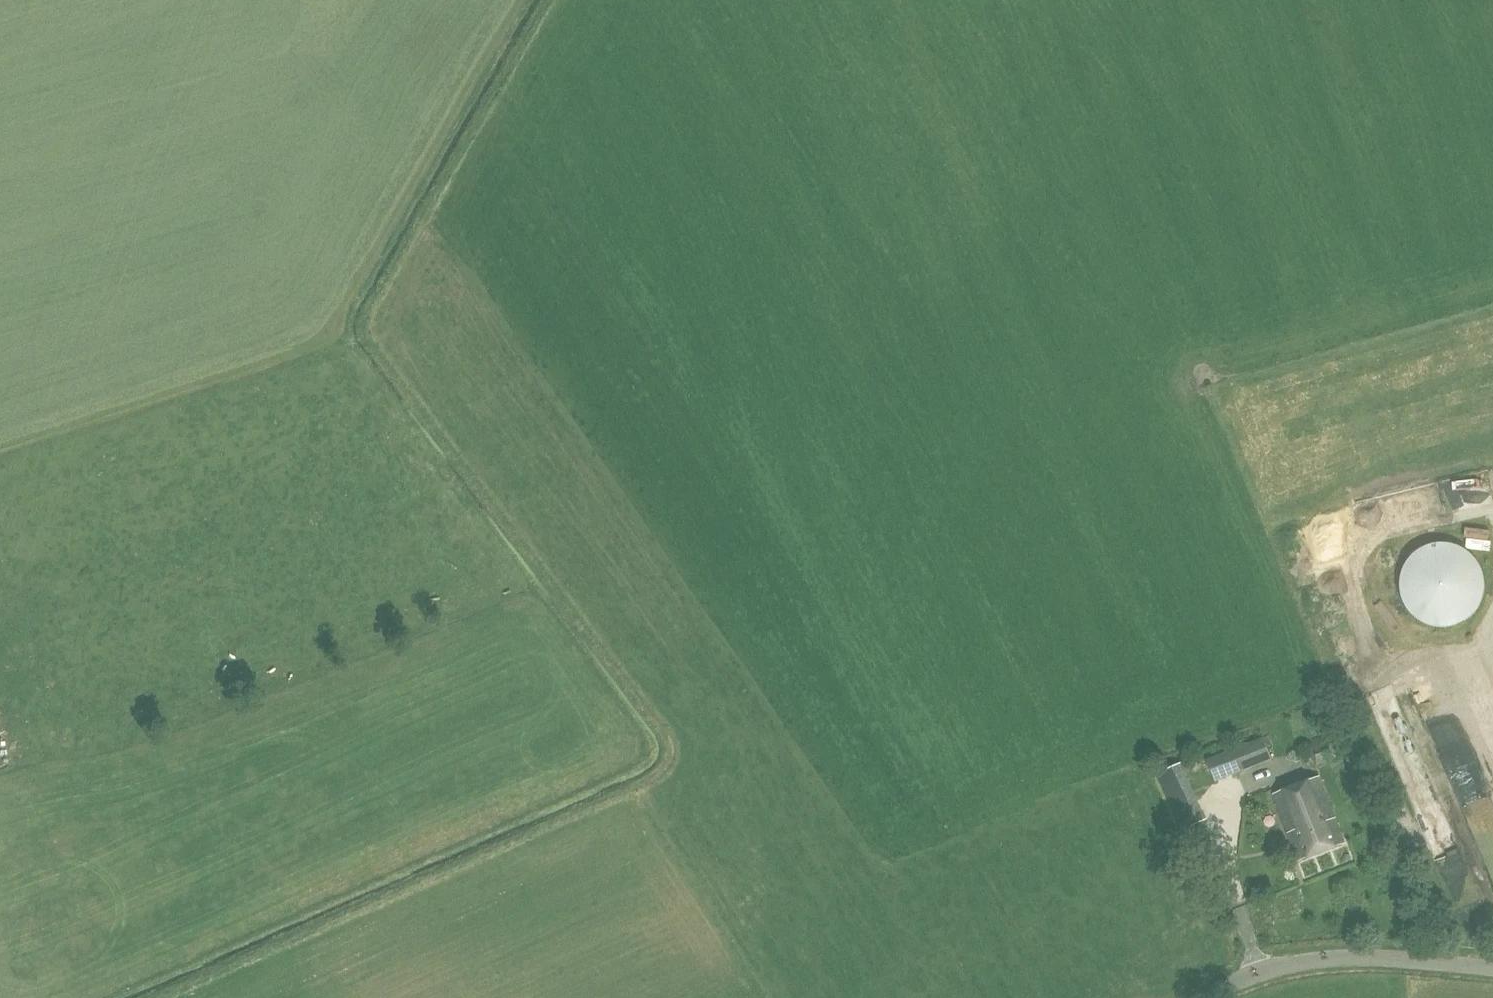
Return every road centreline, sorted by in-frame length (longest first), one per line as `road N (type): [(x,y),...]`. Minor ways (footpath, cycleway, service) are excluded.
road 1 (unclassified): [(1203,997),(1290,962),(1391,956),(1492,968)]

